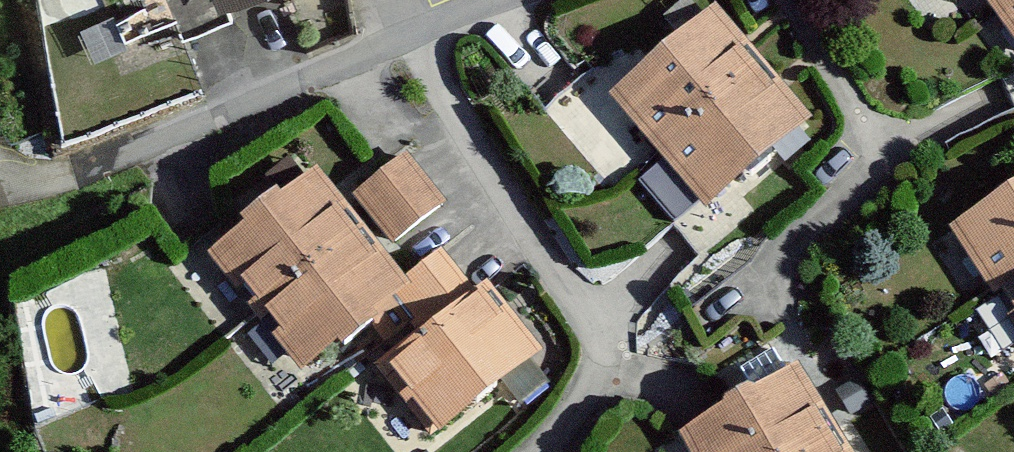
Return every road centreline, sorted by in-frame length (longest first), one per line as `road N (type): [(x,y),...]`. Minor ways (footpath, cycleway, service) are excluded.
road 1 (residential): [(469,0),(83,170)]

